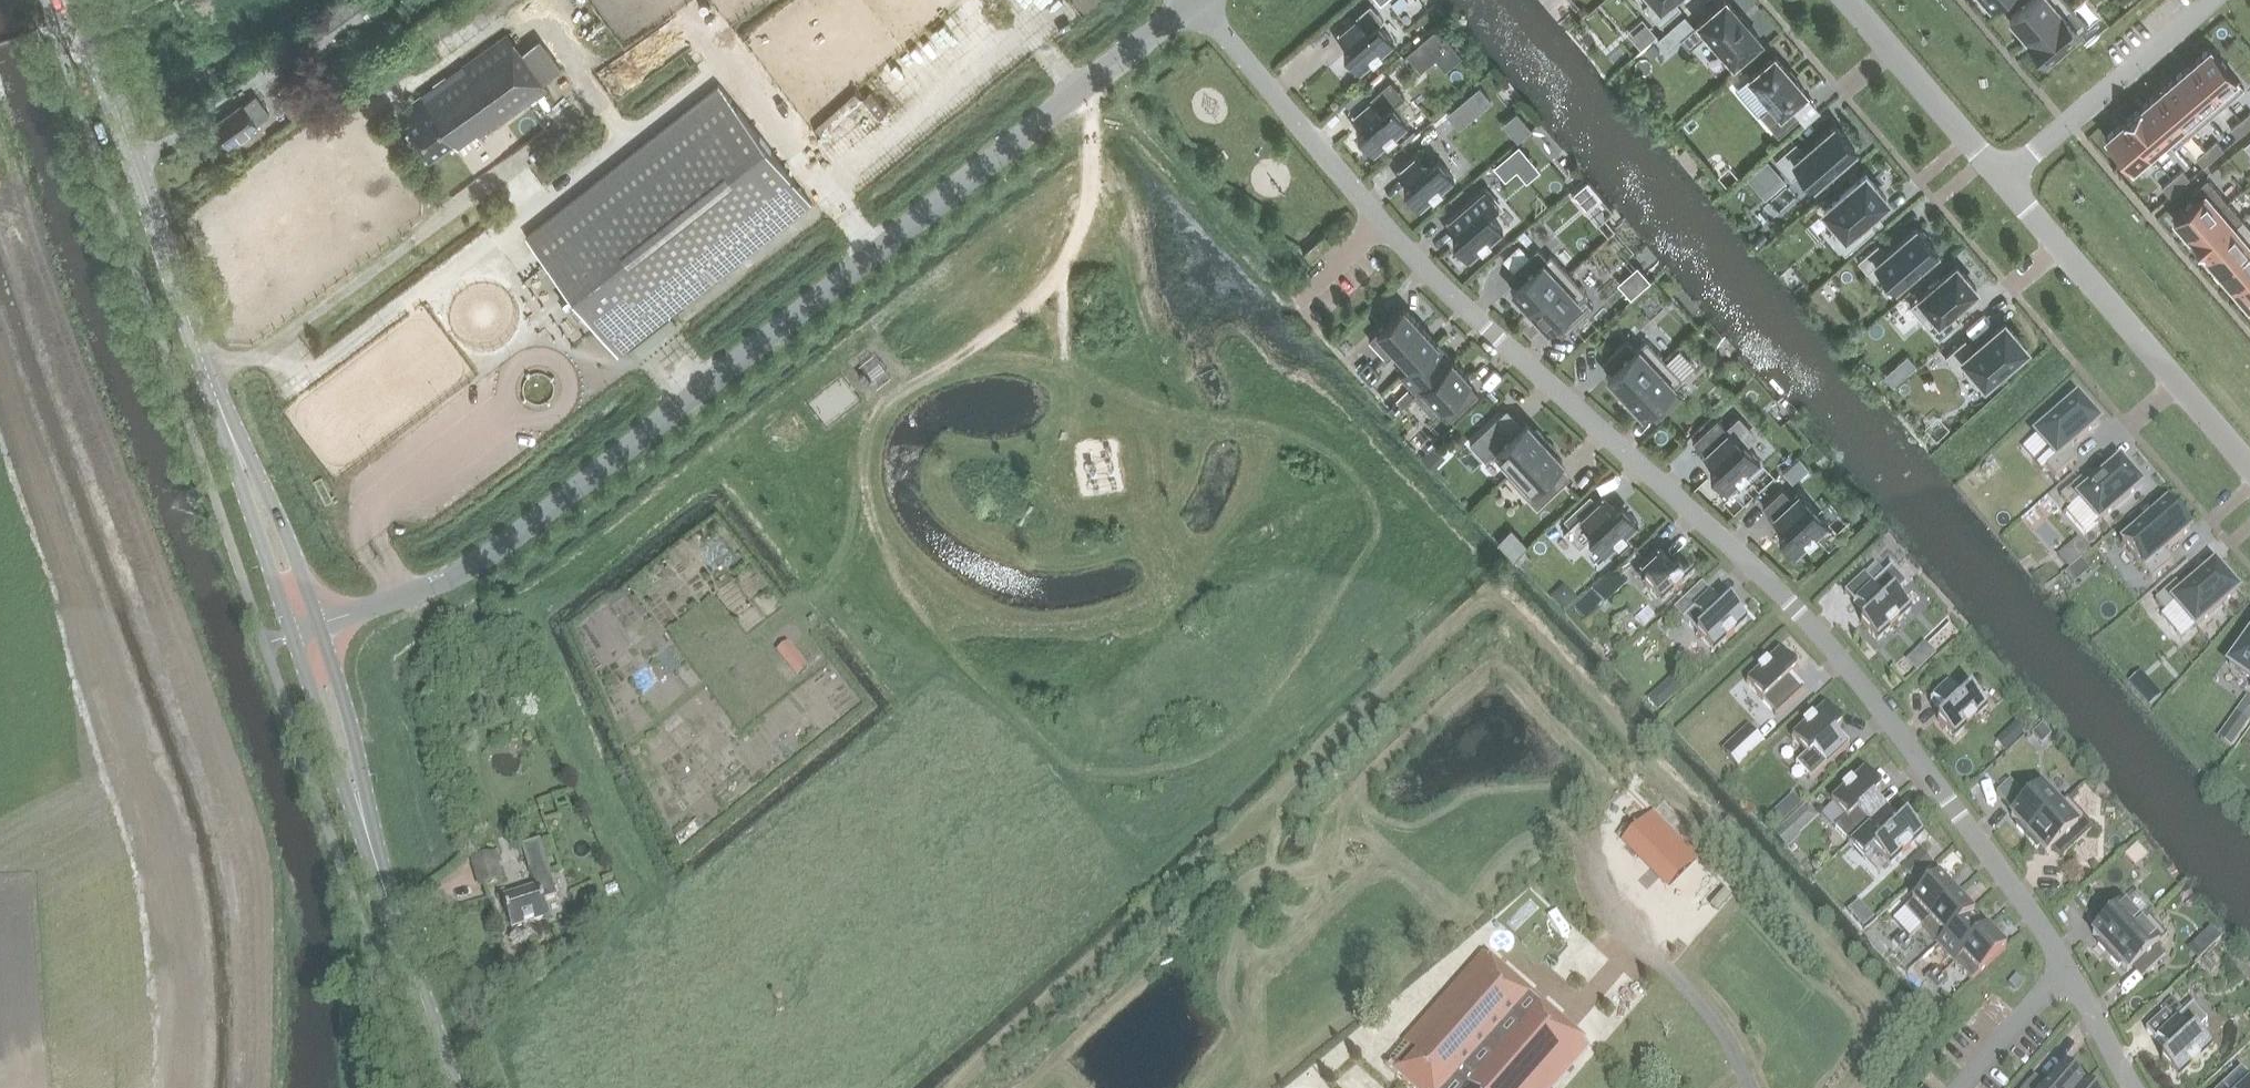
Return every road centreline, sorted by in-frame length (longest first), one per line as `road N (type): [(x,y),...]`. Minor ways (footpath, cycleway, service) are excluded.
road 1 (residential): [(2065,968),(1853,673),(1772,586),(1464,309),(1381,225),(1195,0)]
road 2 (unclassified): [(305,628),(477,569),(1107,66)]
road 3 (secondary): [(305,628),(204,368),(77,0)]
road 4 (secondary): [(454,1087),(305,628)]
road 5 (residential): [(2249,469),(2001,182)]
road 6 (residential): [(2210,0),(2001,182)]
road 7 (residential): [(2001,182),(1847,0)]
road 8 (residential): [(2065,968),(1961,1087)]
road 9 (residential): [(2134,1087),(2065,968)]

